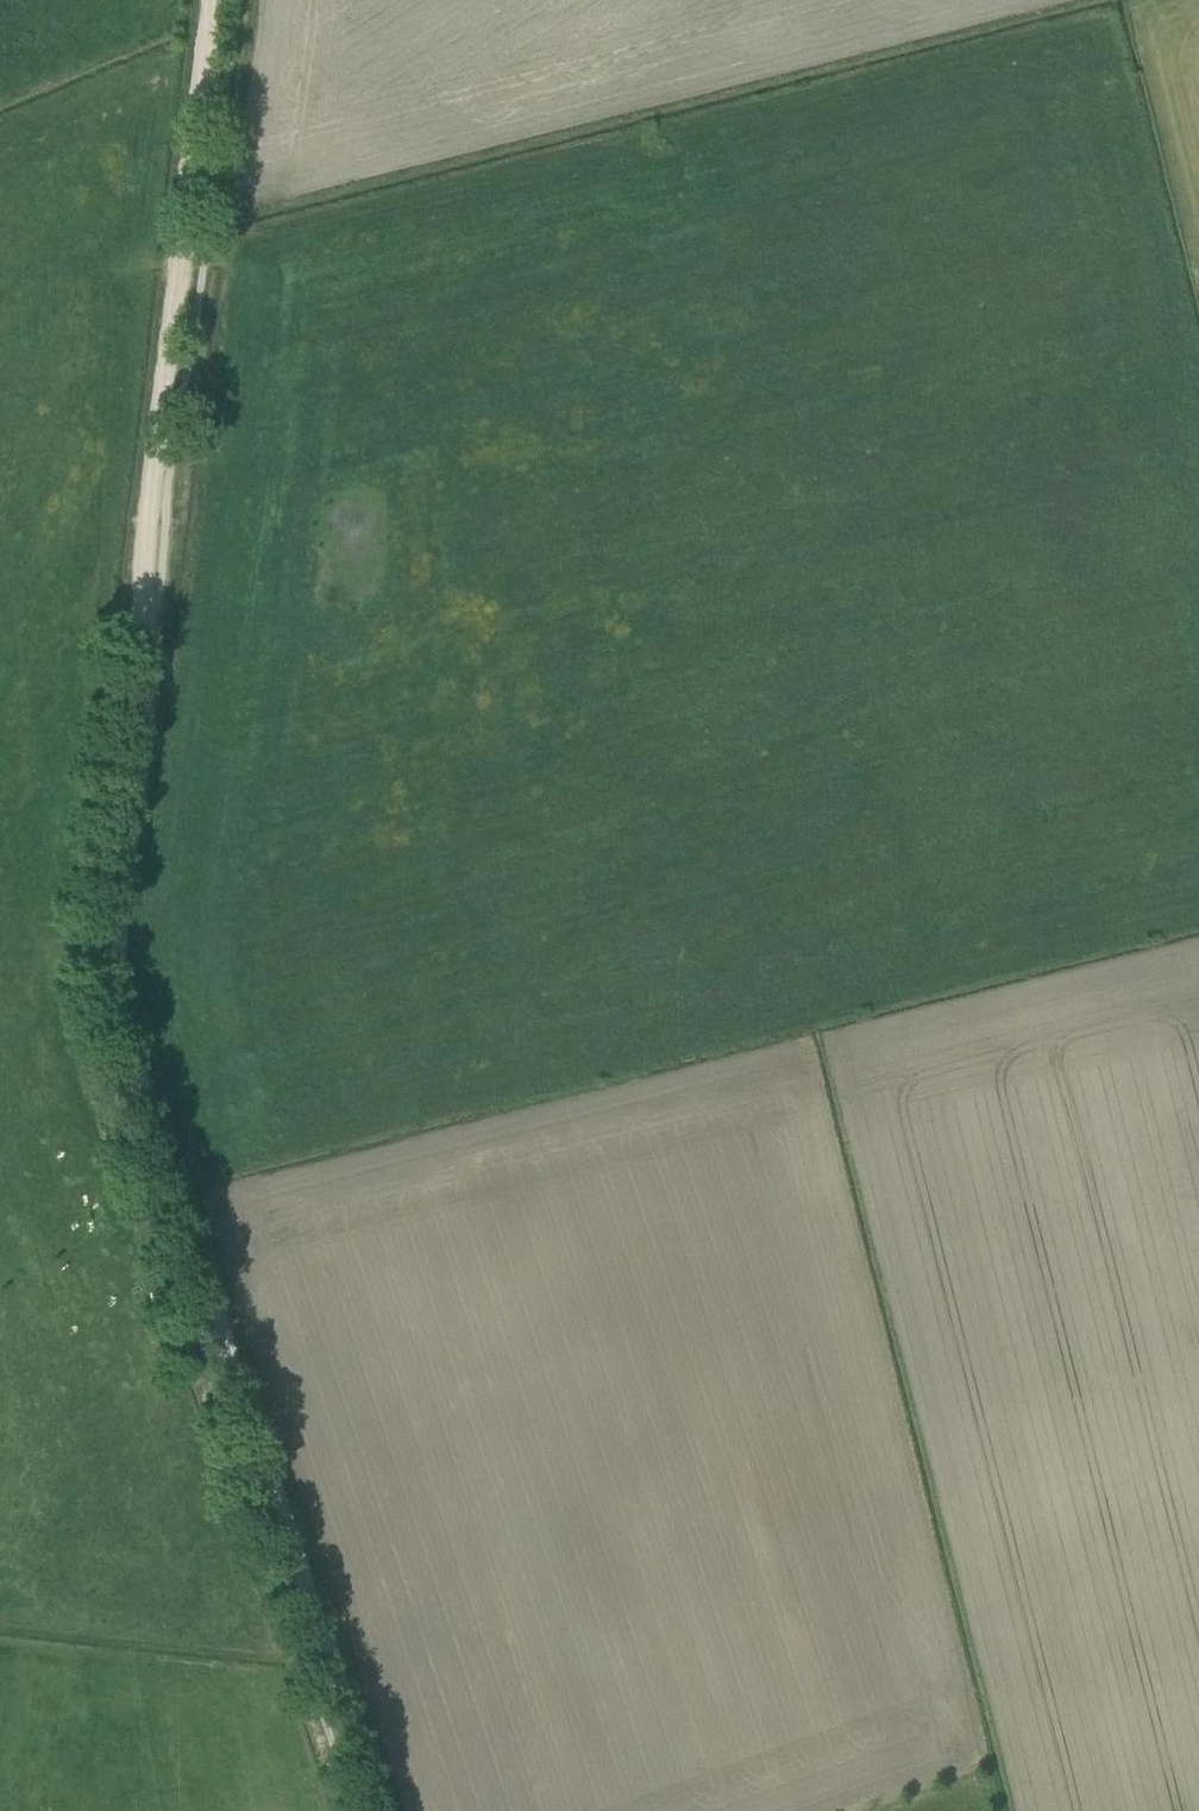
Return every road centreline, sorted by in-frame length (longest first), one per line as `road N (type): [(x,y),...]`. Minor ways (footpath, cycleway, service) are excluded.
road 1 (track): [(381,1810),(162,1158),(114,963),(147,675),(141,572),(212,0)]

